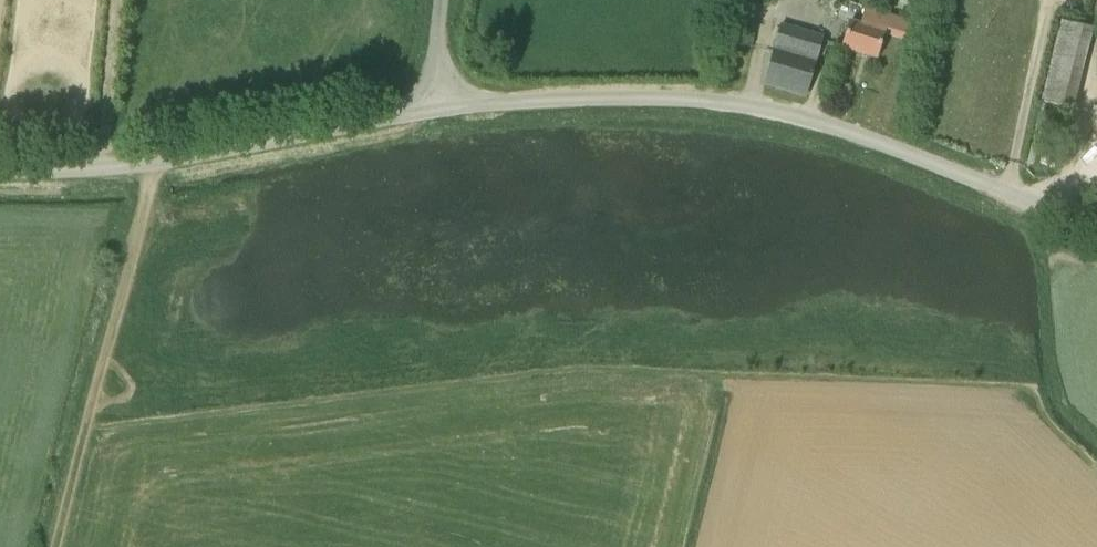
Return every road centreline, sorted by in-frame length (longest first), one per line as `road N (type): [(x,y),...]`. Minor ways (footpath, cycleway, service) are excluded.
road 1 (unclassified): [(1096,225),(873,139),(773,110),(640,95),(432,111)]
road 2 (unclassified): [(432,111),(152,162),(0,169)]
road 3 (track): [(152,162),(86,428)]
road 4 (track): [(55,546),(86,428)]

